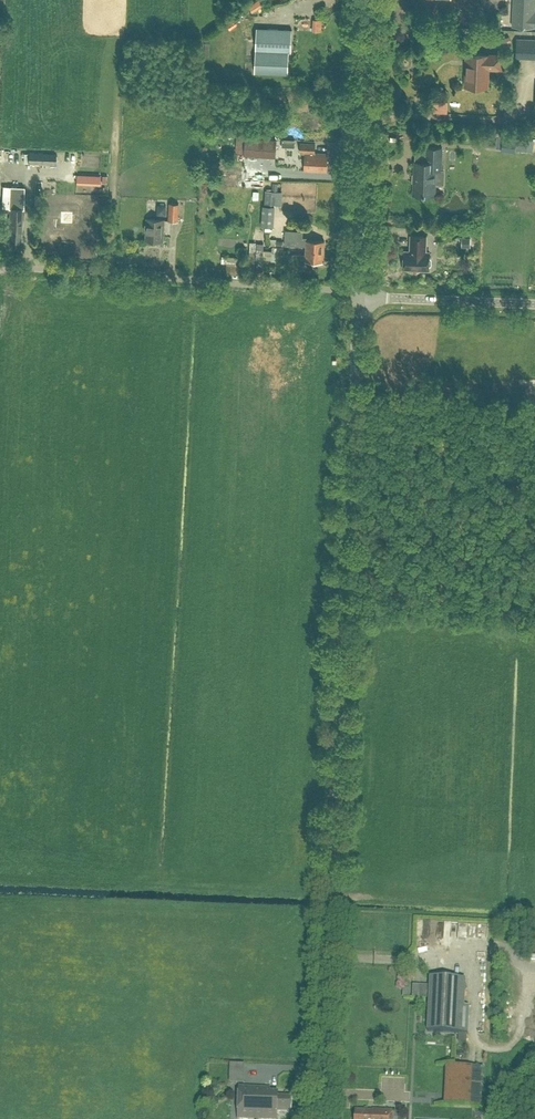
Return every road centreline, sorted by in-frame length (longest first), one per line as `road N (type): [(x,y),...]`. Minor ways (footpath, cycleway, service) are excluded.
road 1 (unclassified): [(320,1118),(360,295)]
road 2 (unclassified): [(360,295),(0,269)]
road 3 (unclassified): [(360,295),(372,0)]
road 4 (unclassified): [(534,303),(360,295)]

